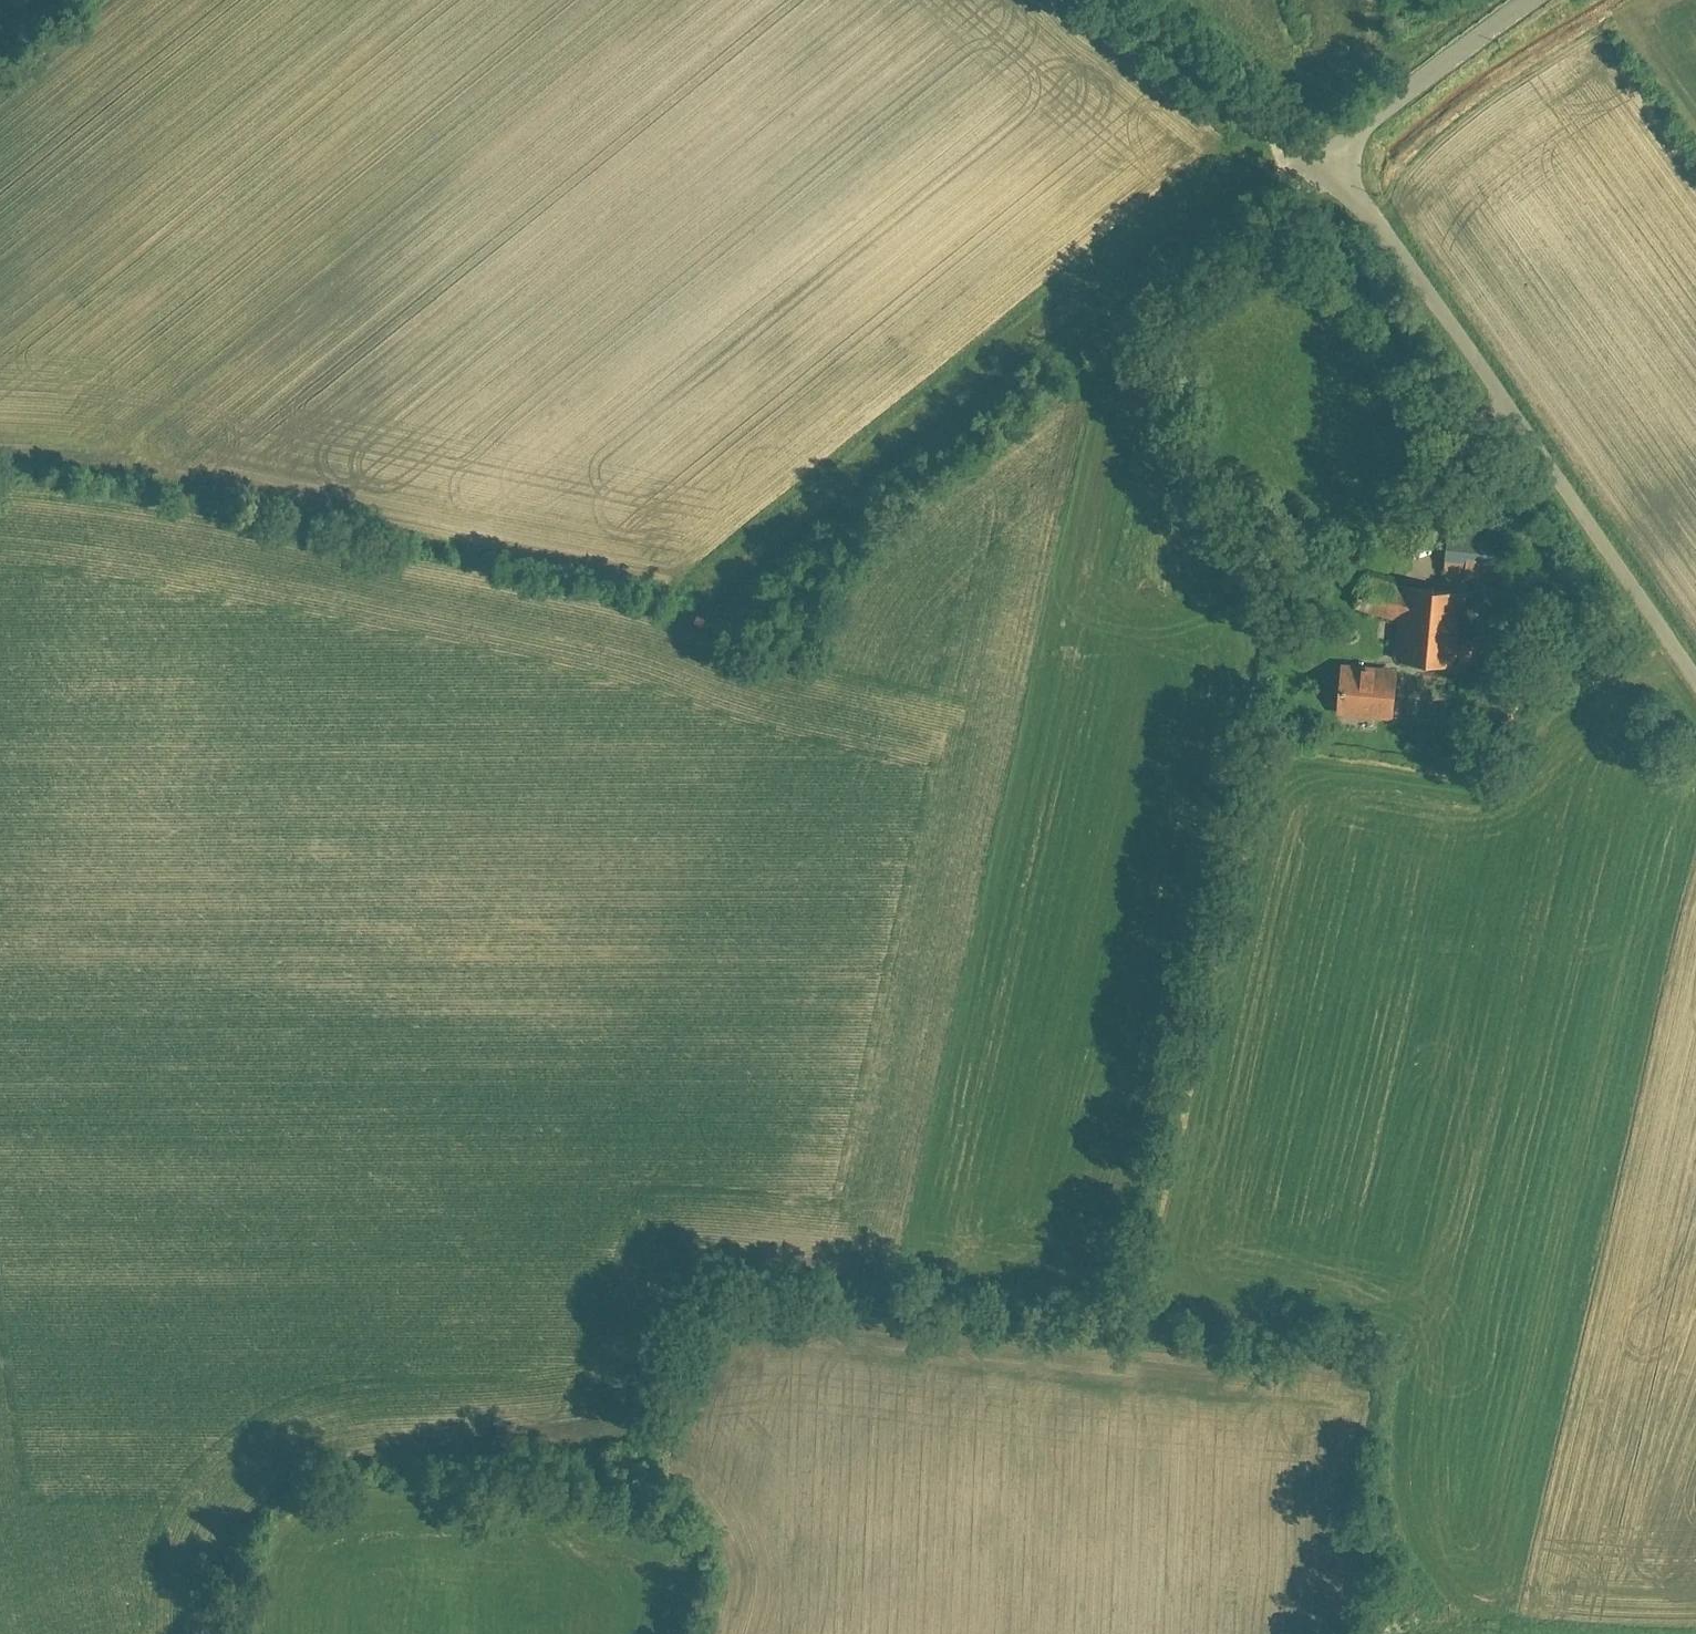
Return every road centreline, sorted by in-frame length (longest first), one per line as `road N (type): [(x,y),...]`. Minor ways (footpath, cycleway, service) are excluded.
road 1 (residential): [(1695,670),(1325,172)]
road 2 (residential): [(1119,0),(1325,172)]
road 3 (residential): [(1325,172),(1412,82),(1524,0)]

